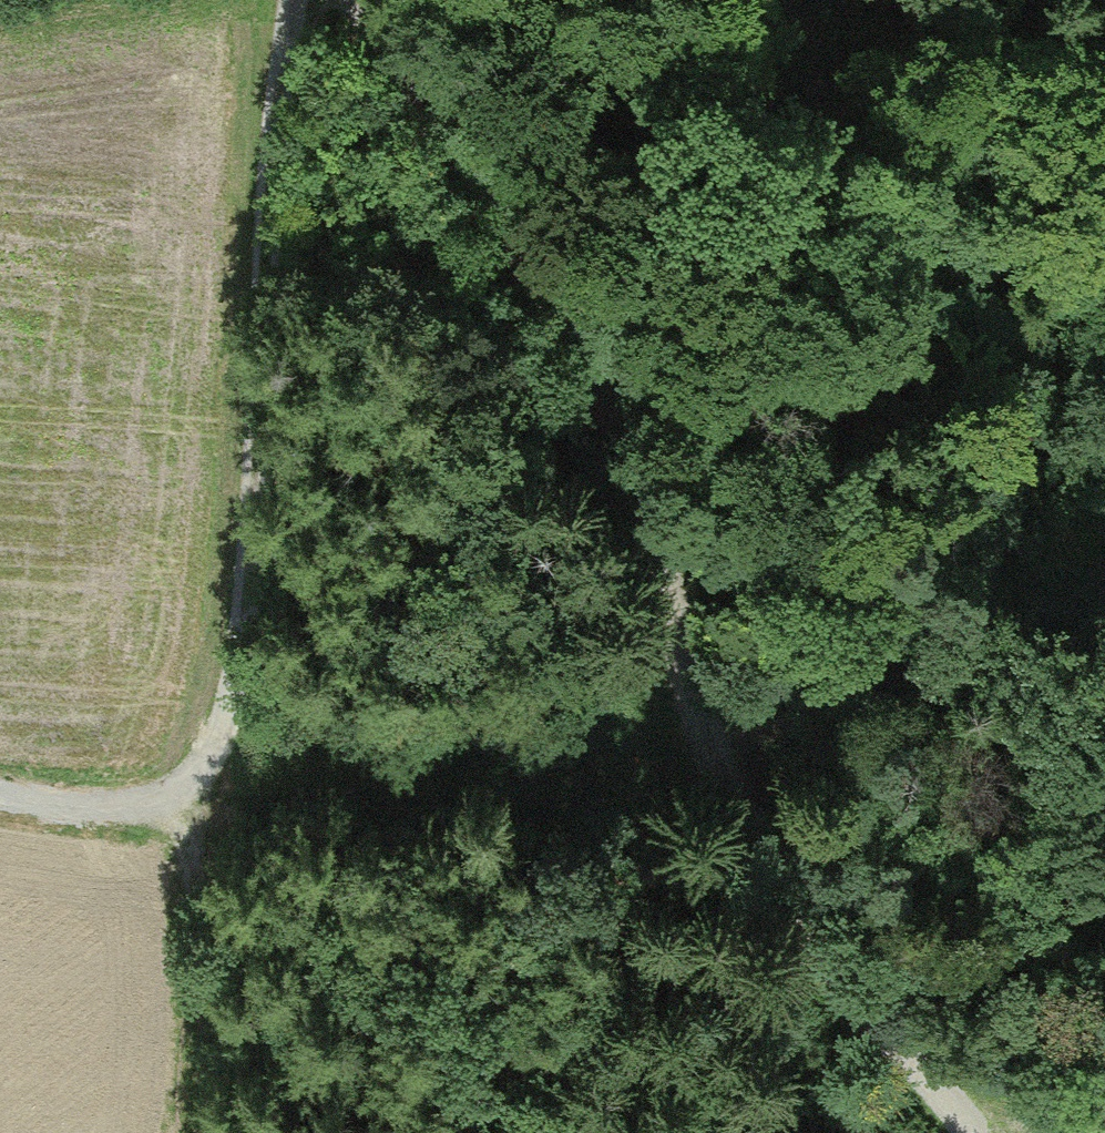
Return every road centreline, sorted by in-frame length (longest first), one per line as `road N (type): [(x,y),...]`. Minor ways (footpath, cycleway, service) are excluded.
road 1 (track): [(372,17),(642,464),(686,672),(799,938),(970,1132)]
road 2 (track): [(715,750),(831,665),(880,362),(887,245),(782,0)]
road 3 (track): [(190,800),(235,686),(257,475),(266,235),(297,0)]
road 4 (track): [(190,800),(224,1132)]
road 5 (track): [(0,793),(108,805),(190,800)]

